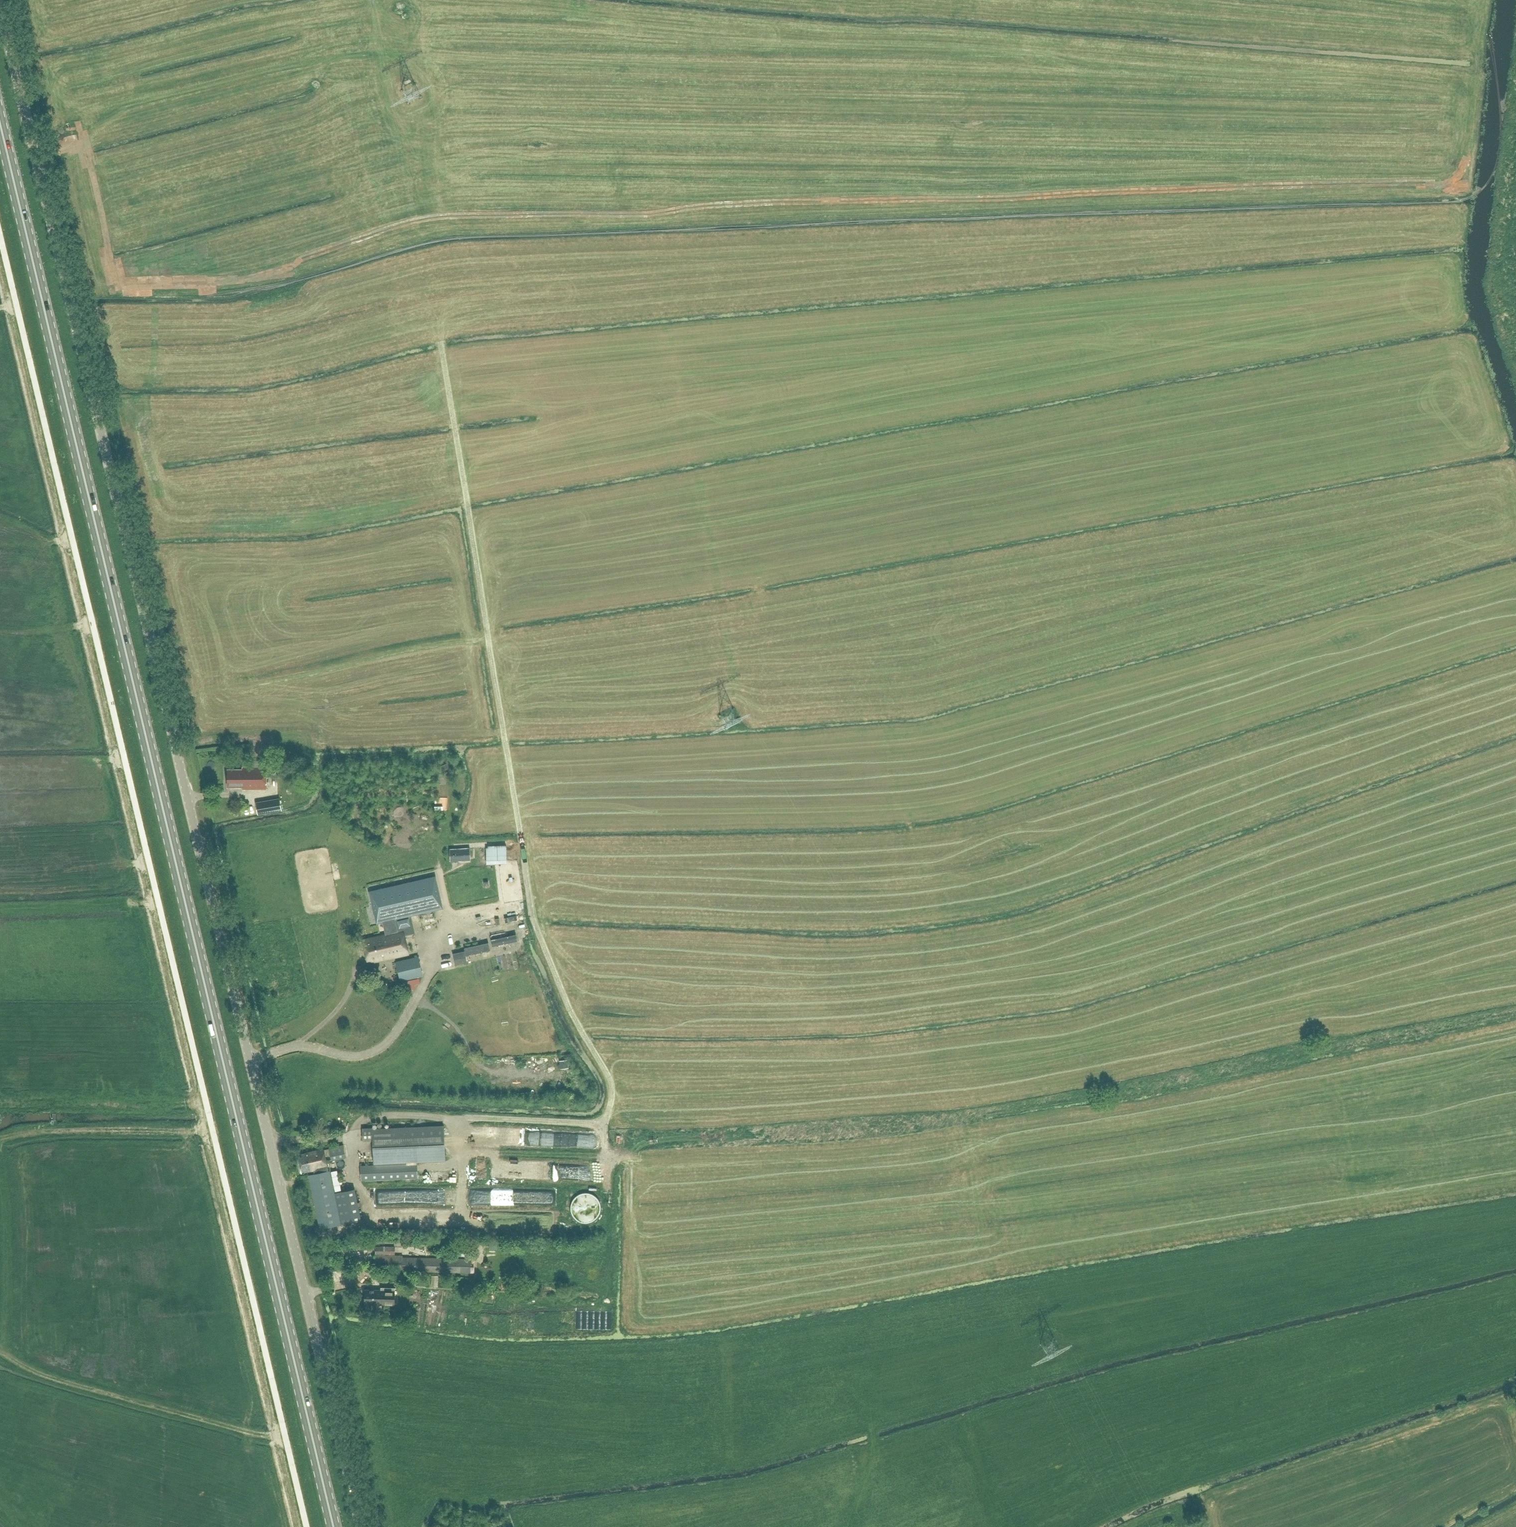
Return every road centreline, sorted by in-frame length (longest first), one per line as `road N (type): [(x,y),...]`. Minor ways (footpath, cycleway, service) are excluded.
road 1 (unclassified): [(360,1526),(0,9)]
road 2 (primary): [(333,1526),(0,125)]
road 3 (track): [(285,1437),(46,1376),(0,1353)]

